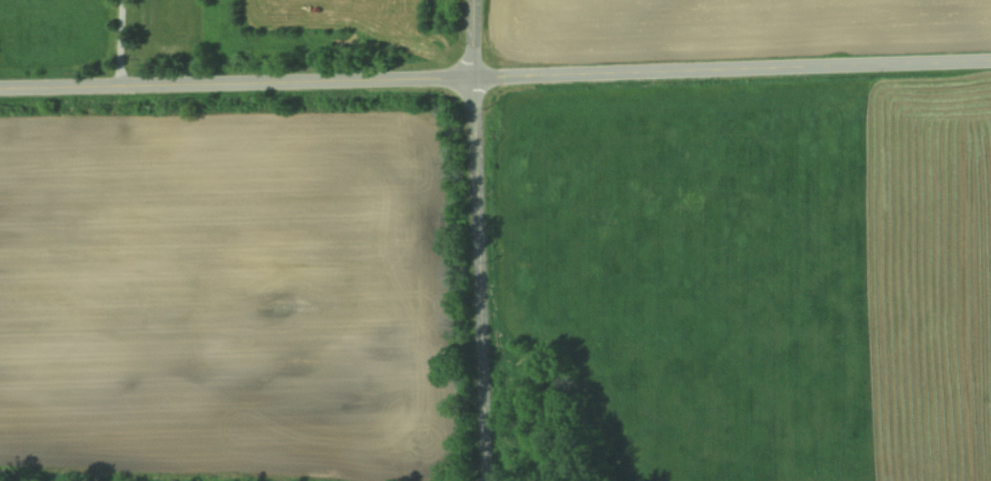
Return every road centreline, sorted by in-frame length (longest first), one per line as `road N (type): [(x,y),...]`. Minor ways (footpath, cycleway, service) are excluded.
road 1 (residential): [(0,90),(990,61)]
road 2 (residential): [(474,0),(486,480)]

